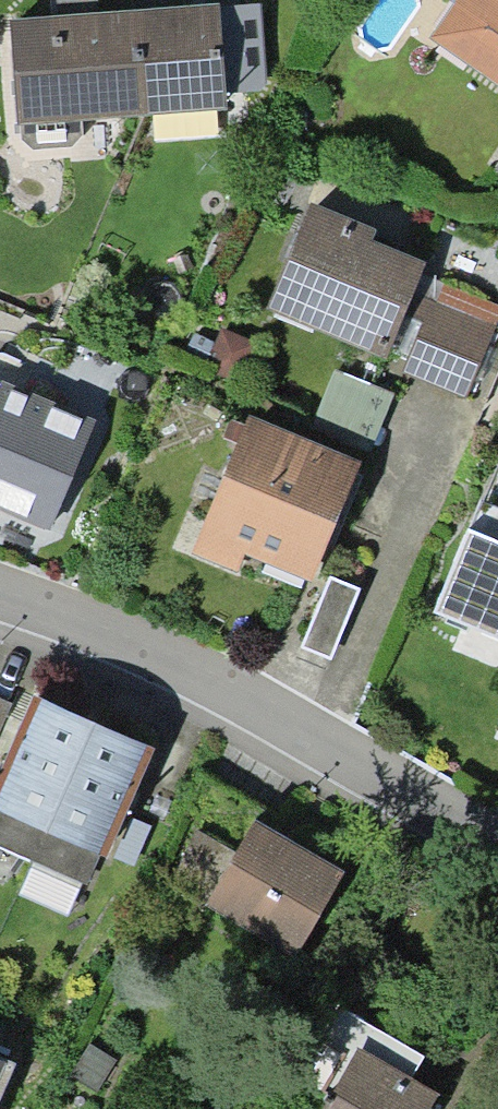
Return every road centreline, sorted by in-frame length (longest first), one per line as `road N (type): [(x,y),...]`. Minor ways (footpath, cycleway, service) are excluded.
road 1 (residential): [(0,621),(264,728),(497,858)]

